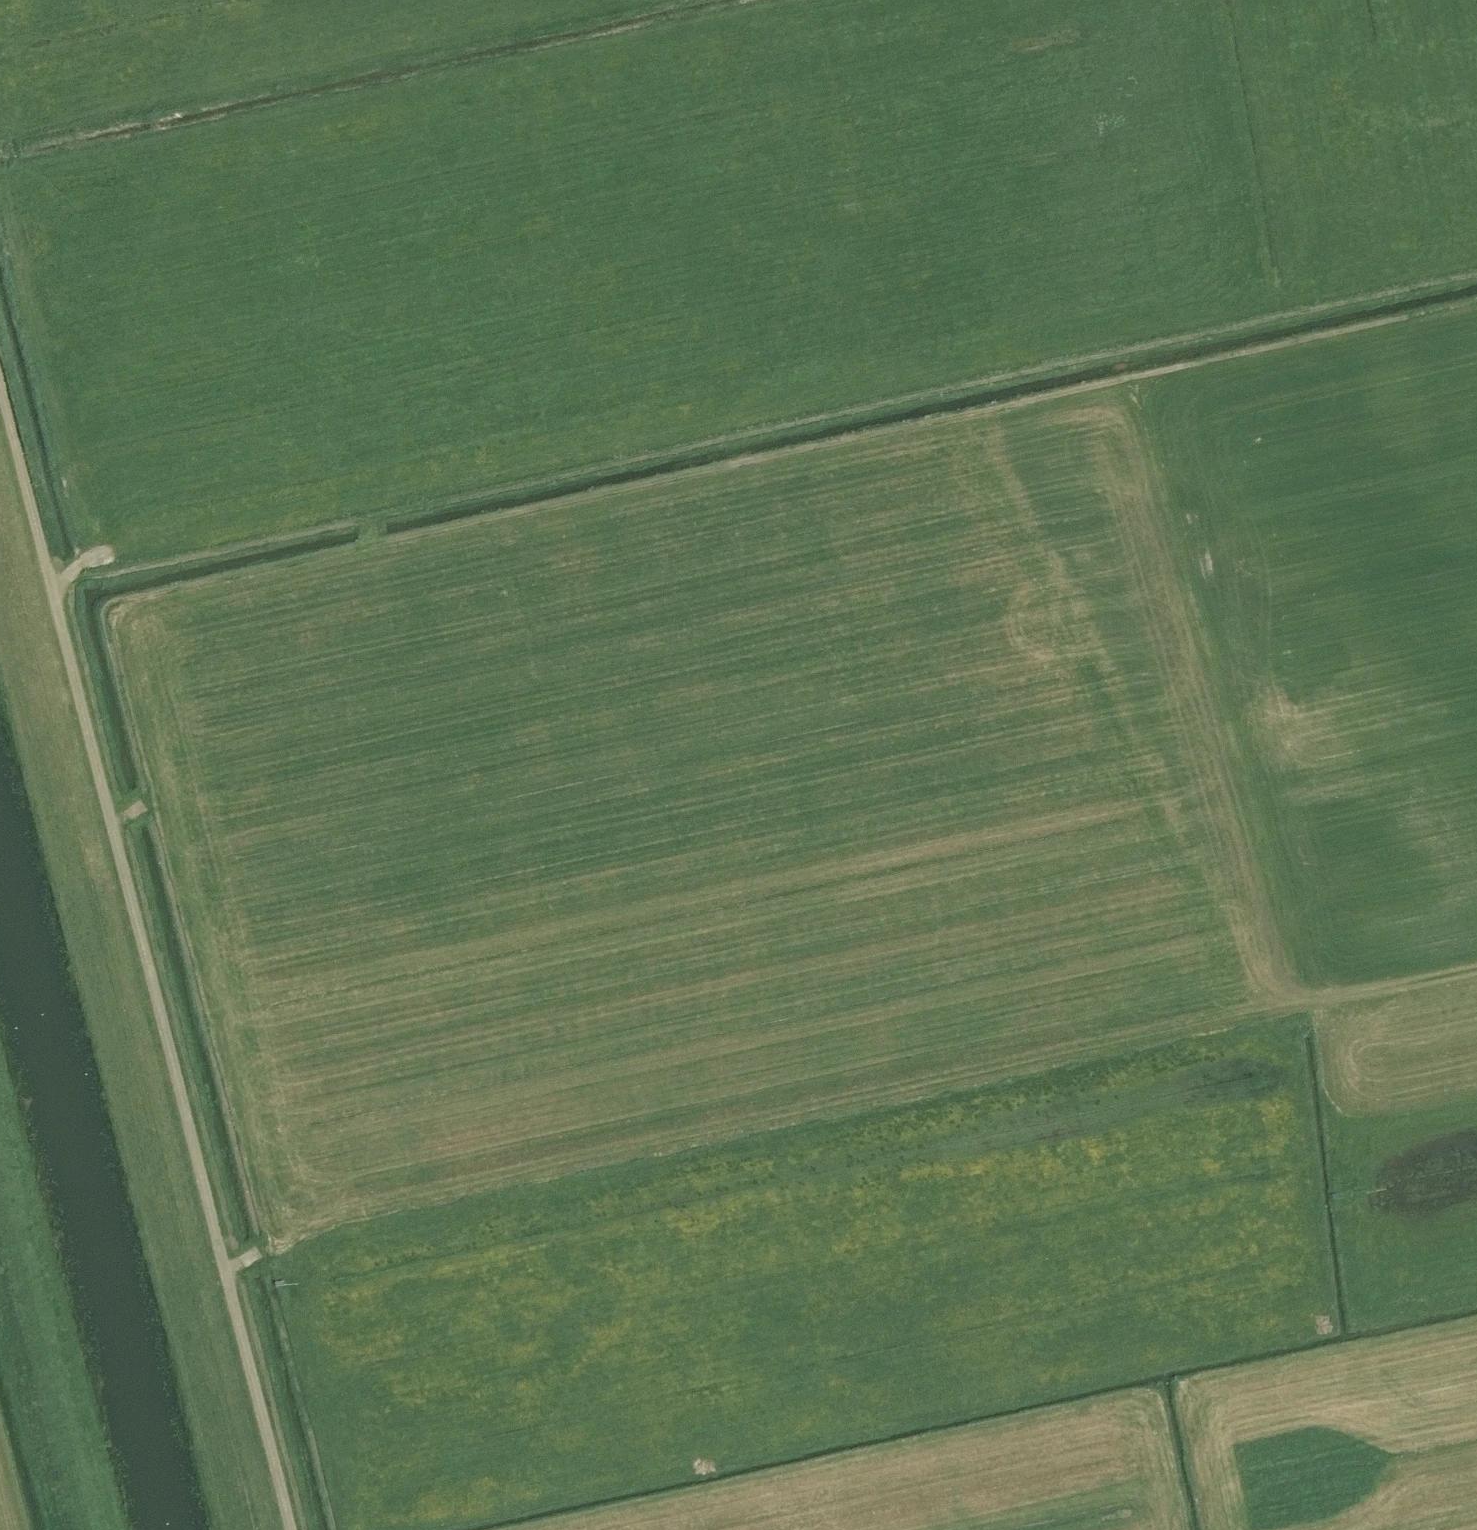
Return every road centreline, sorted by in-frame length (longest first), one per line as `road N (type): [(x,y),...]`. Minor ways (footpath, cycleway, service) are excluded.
road 1 (unclassified): [(294,1529),(0,374)]

